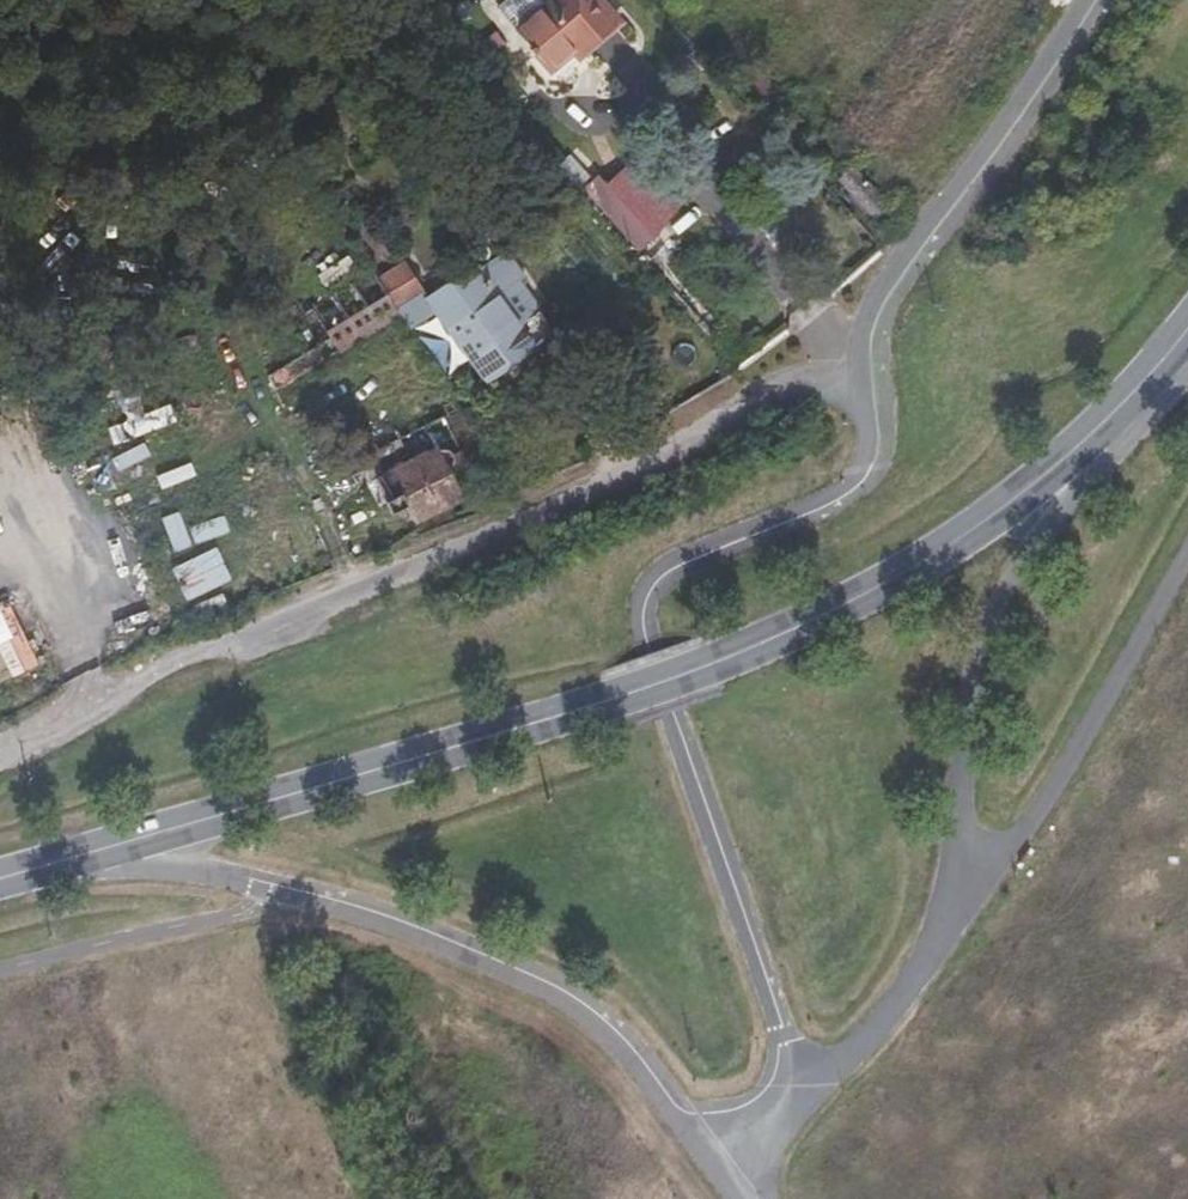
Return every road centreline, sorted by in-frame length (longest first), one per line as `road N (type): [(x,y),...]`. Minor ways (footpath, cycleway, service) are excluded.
road 1 (unclassified): [(862,385),(790,383),(720,411),(469,539),(182,656),(44,724)]
road 2 (unclassified): [(862,385),(867,444),(852,484),(643,579),(632,610),(771,1008),(788,1100)]
road 3 (primary): [(1187,327),(1128,402),(1024,496),(914,568),(731,662),(599,708)]
road 4 (primary): [(4,879),(599,708)]
road 5 (primary): [(951,901),(971,646),(990,597),(1187,380)]
road 6 (unclassified): [(256,888),(427,943),(571,1009),(612,1042),(709,1165)]
road 7 (unclassified): [(1085,0),(1009,119),(875,294),(862,385)]
road 8 (unclassified): [(951,901),(1032,824),(1187,552)]
road 9 (unclassified): [(788,1100),(887,1009),(951,901)]
road 10 (primary): [(4,879),(150,865),(256,888)]

